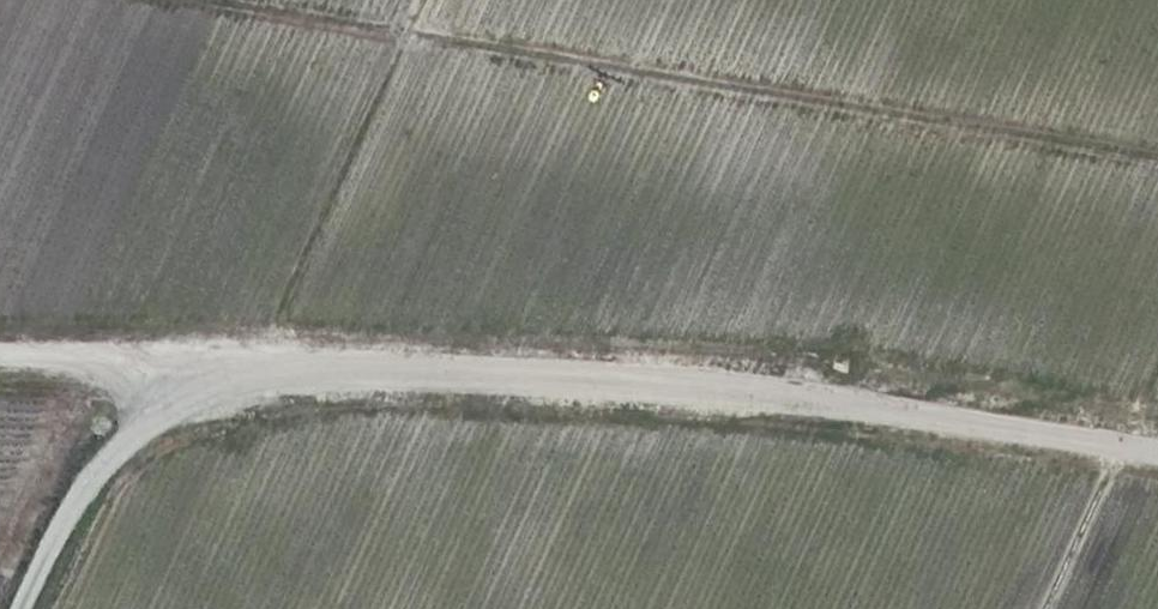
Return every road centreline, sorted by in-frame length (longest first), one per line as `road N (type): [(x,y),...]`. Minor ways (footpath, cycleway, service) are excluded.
road 1 (track): [(1157,369),(952,407),(582,433),(368,405),(291,369),(0,361)]
road 2 (track): [(291,369),(375,363),(710,384),(942,437),(1157,457)]

